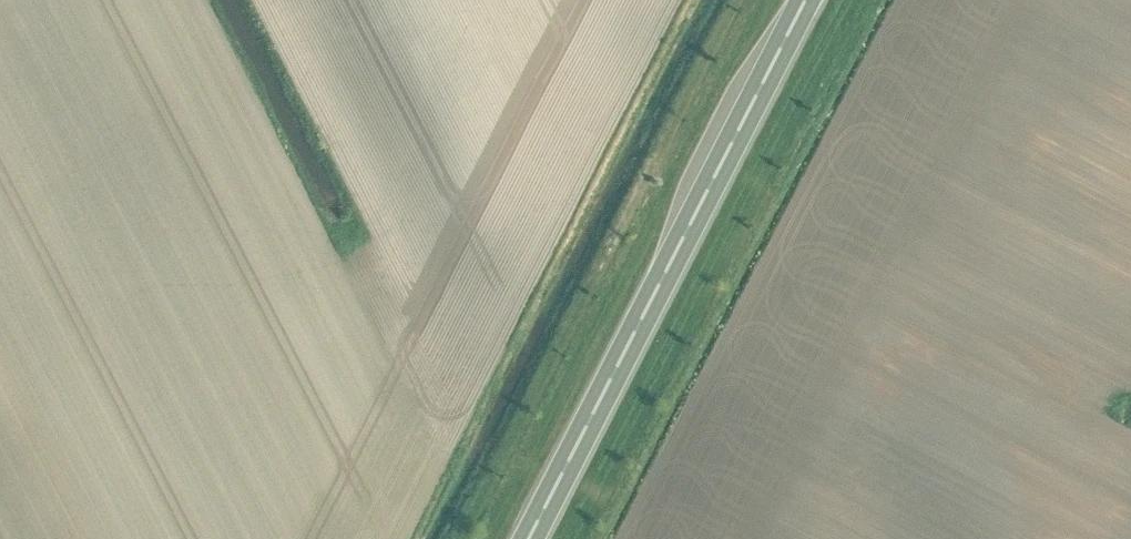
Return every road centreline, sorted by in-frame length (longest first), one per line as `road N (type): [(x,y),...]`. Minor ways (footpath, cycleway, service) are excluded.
road 1 (trunk): [(537,538),(816,0)]

